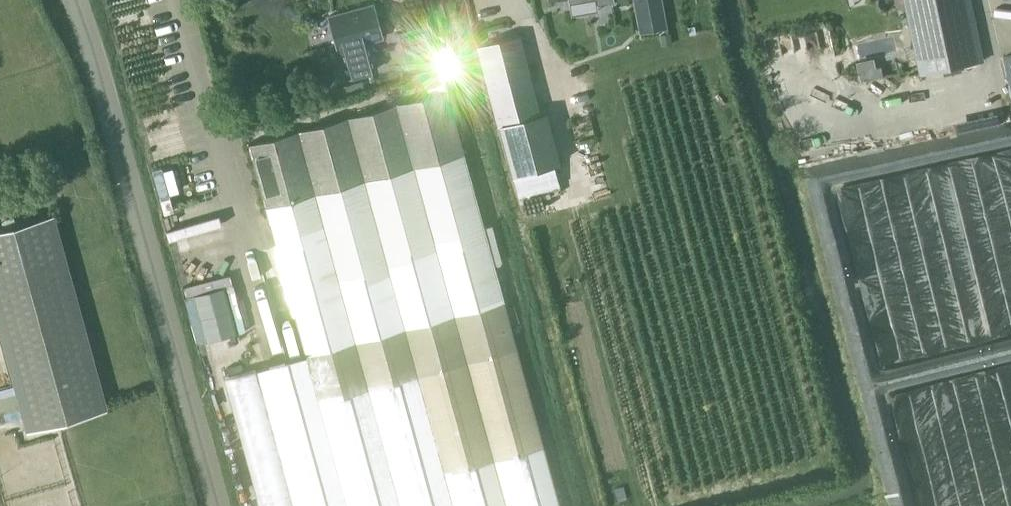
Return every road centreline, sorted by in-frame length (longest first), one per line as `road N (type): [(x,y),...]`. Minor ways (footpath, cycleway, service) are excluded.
road 1 (unclassified): [(218,505),(105,78),(77,0)]

